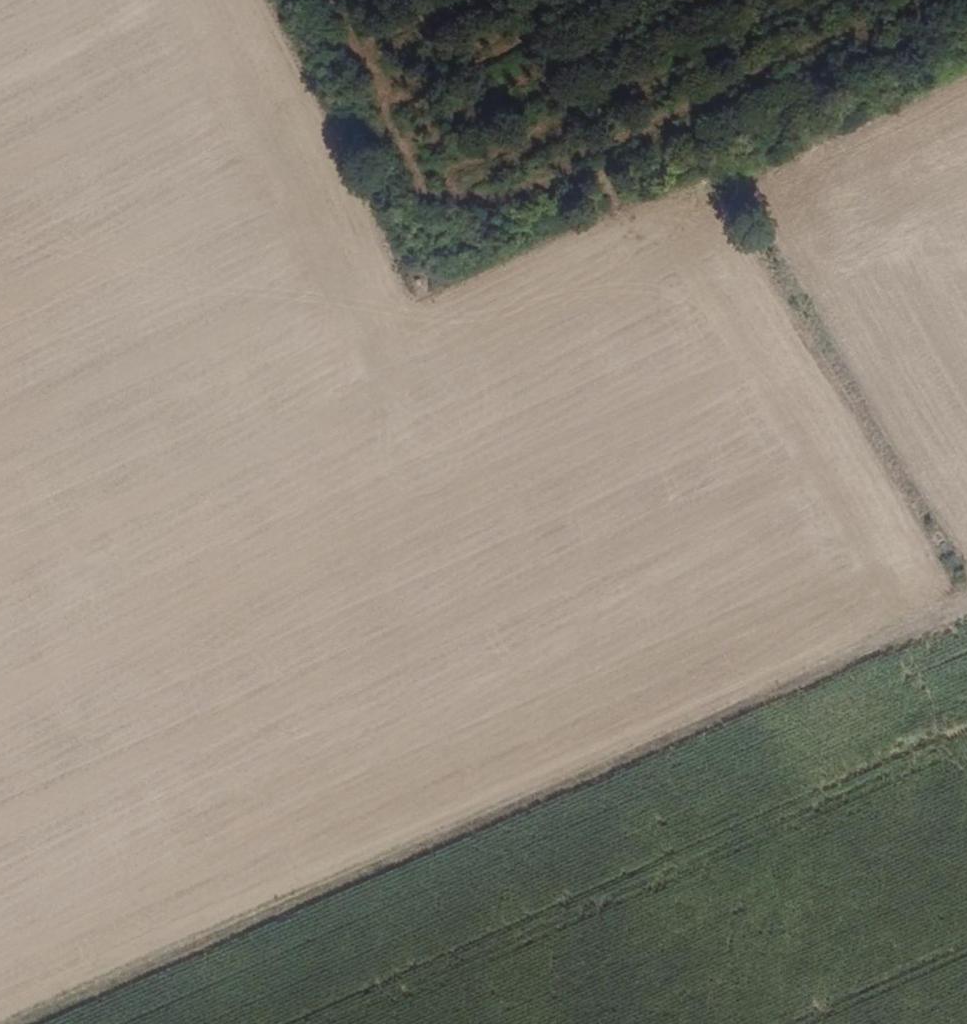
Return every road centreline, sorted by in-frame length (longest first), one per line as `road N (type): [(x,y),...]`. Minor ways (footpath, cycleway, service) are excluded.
road 1 (track): [(8,1023),(966,601)]

